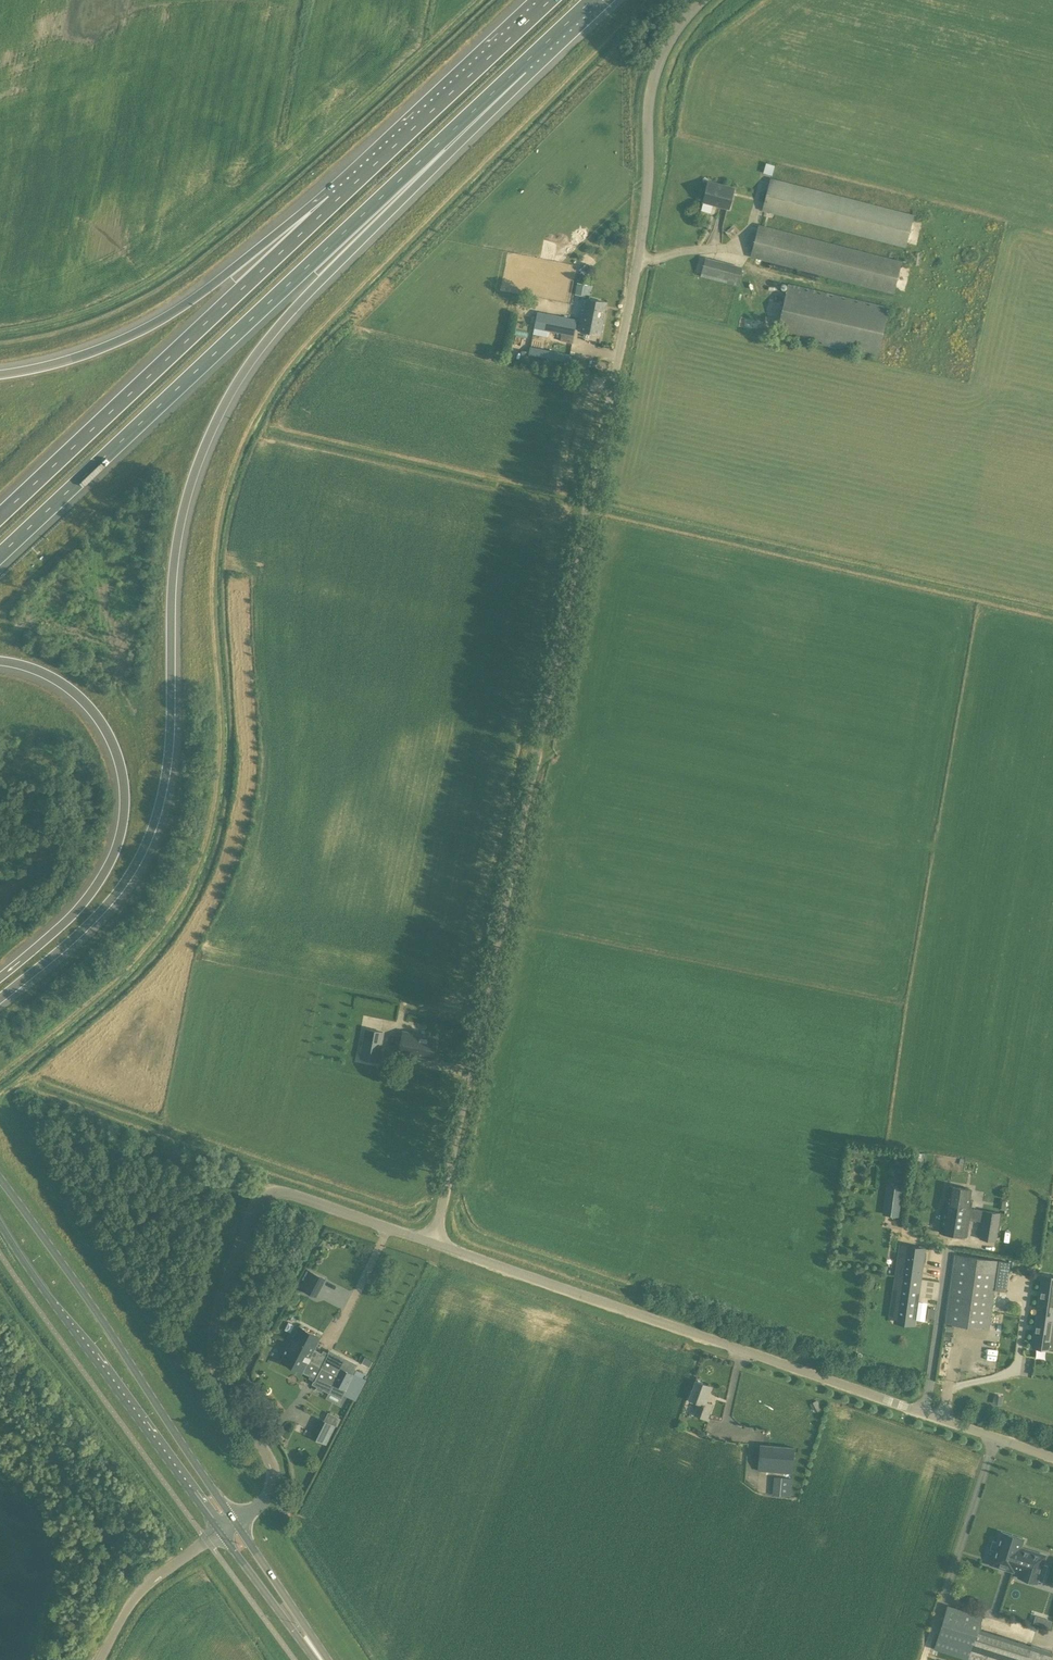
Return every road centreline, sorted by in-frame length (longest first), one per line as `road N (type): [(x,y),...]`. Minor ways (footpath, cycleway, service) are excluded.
road 1 (unclassified): [(433,1243),(637,264),(652,81),(675,30),(702,0)]
road 2 (motorway): [(0,1001),(98,918),(128,882),(154,830),(172,743),(180,538),(195,476),(231,397),(282,325),(519,69)]
road 3 (motorway): [(0,555),(519,69)]
road 4 (unclassified): [(1052,1458),(433,1243)]
road 5 (unclassified): [(236,1522),(269,1495),(272,1469),(220,1384),(213,1330),(262,1189),(433,1243)]
road 6 (motorway): [(334,202),(0,516)]
road 7 (motorway): [(0,663),(50,679),(87,708),(119,766),(122,807),(117,842),(89,893),(0,975)]
road 8 (primary): [(236,1522),(0,1181)]
road 9 (motorway): [(334,202),(133,334),(0,376)]
road 10 (primary): [(0,1224),(220,1532)]
road 11 (motorway): [(550,0),(334,202)]
road 12 (unclassified): [(100,1659),(138,1594),(220,1532)]
road 13 (primary): [(323,1659),(236,1522)]
road 14 (primary): [(220,1532),(320,1659)]

